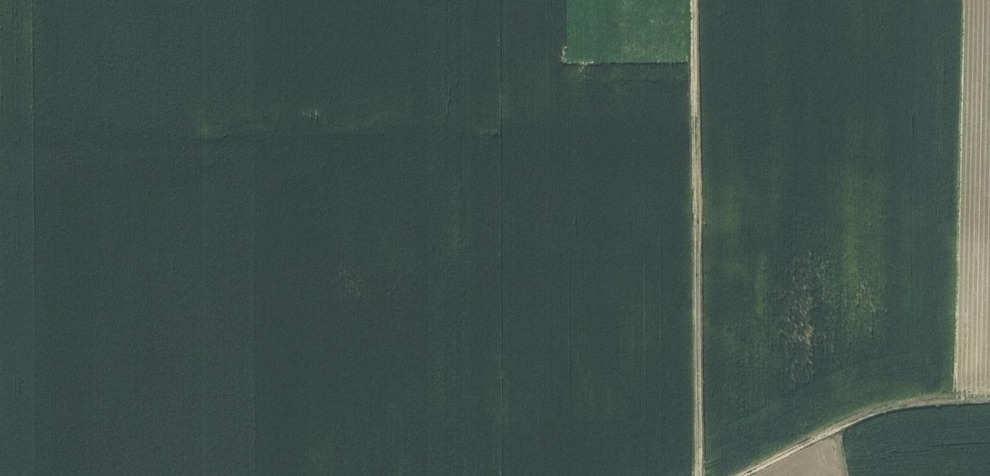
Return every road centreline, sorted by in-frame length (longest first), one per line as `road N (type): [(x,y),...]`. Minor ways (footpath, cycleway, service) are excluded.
road 1 (track): [(699,475),(695,0)]
road 2 (track): [(989,401),(894,406),(737,475)]

